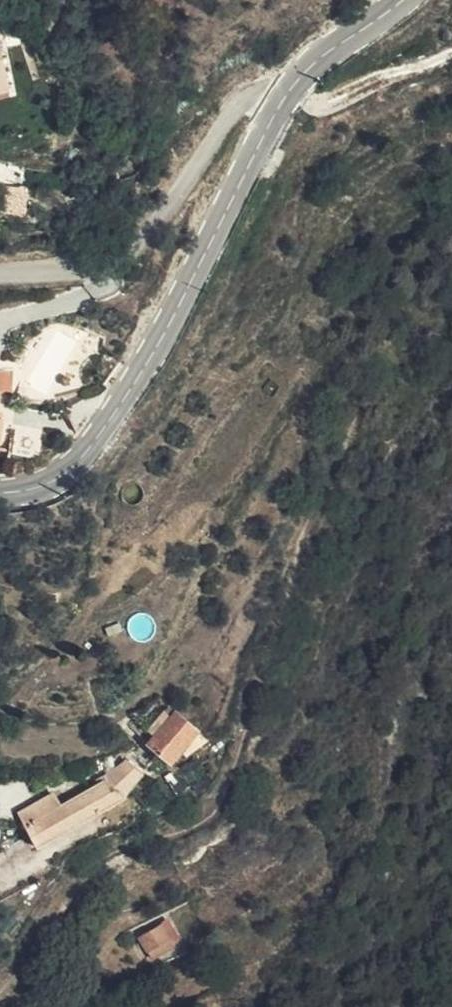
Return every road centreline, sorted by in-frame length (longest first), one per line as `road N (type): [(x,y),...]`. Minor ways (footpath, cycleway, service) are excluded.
road 1 (track): [(0,993),(85,882),(121,851),(207,820),(225,795),(284,596),(377,359),(451,237)]
road 2 (secondary): [(0,491),(48,484),(101,431),(190,285),(283,100)]
road 3 (residential): [(283,100),(255,94),(234,107),(150,225),(102,259),(62,273),(0,275)]
road 4 (secondary): [(283,100),(310,67),(402,0)]

